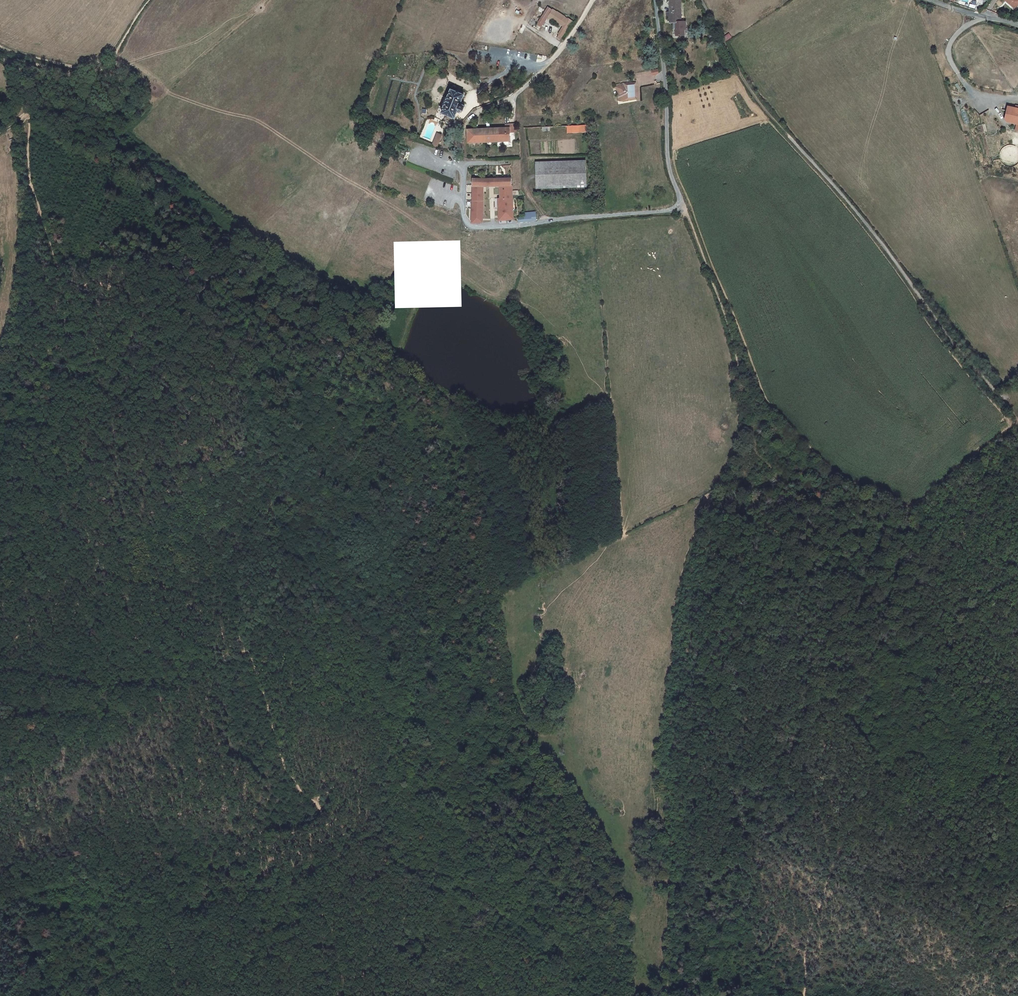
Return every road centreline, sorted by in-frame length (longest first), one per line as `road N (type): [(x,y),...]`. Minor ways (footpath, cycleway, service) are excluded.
road 1 (track): [(99,567),(119,581),(168,586),(209,602),(238,627),(287,769),(303,793),(327,818),(427,856),(477,888),(568,961),(583,995)]
road 2 (track): [(702,0),(764,109),(877,238),(1017,421)]
road 3 (track): [(1017,671),(960,736),(890,780),(859,815),(811,927),(803,995)]
road 4 (track): [(679,206),(731,335),(745,421),(739,453)]
road 5 (track): [(8,61),(27,71),(30,181),(63,297)]
road 6 (track): [(0,390),(25,326),(30,181)]
road 7 (residential): [(656,0),(667,163),(679,206)]
road 8 (track): [(149,0),(113,64),(100,69),(72,74),(8,61)]
road 9 (track): [(477,107),(525,90),(595,0)]
road 10 (track): [(63,297),(58,364),(0,423)]
road 11 (track): [(0,655),(99,567)]

